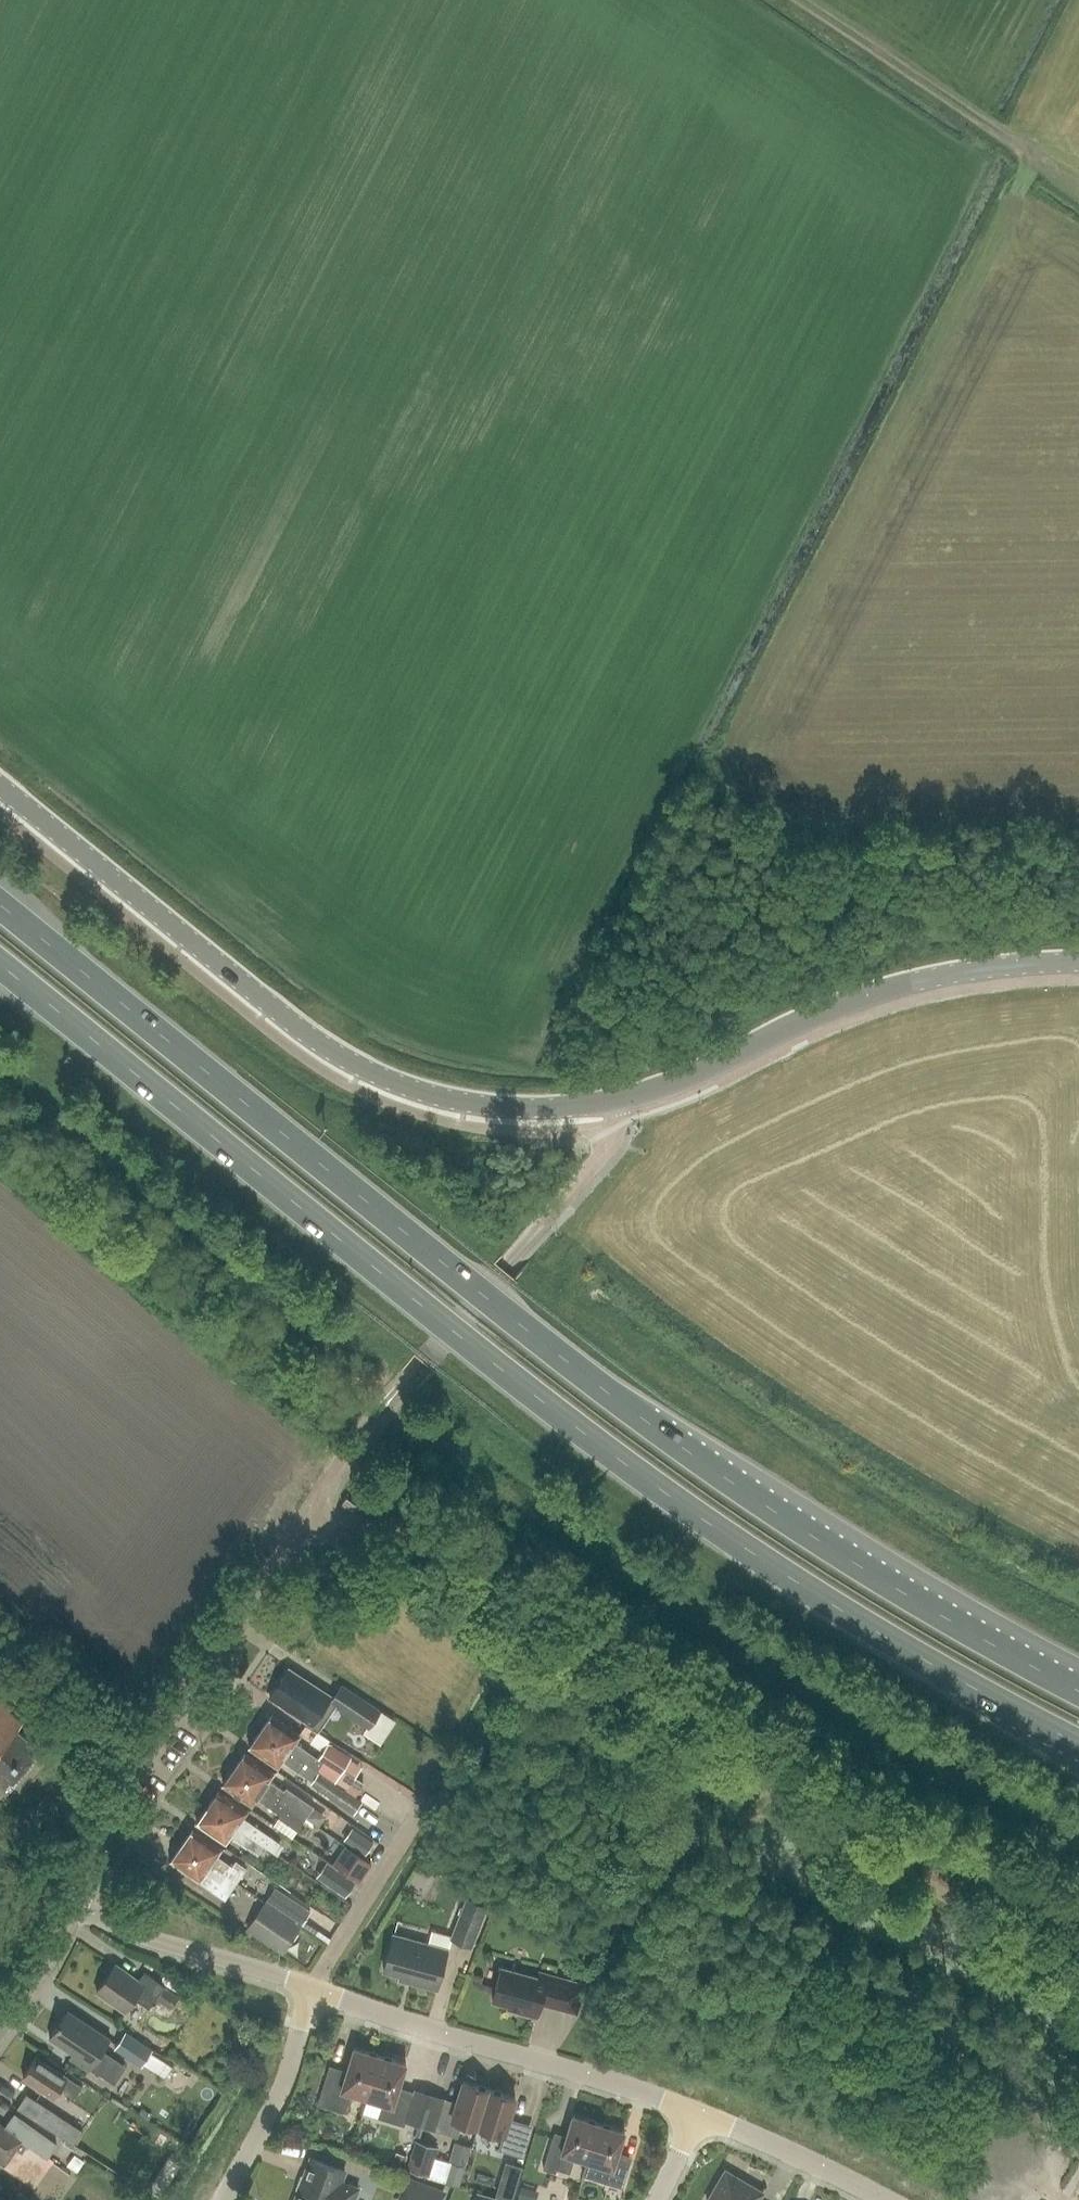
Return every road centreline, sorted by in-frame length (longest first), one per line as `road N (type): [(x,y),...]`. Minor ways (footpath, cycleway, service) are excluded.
road 1 (trunk): [(0,962),(582,1430),(743,1547),(1078,1745)]
road 2 (trunk): [(1078,1687),(794,1527),(654,1430),(0,906)]
road 3 (unclassified): [(620,1104),(495,1109),(419,1094),(361,1072),(281,1018),(0,788)]
road 4 (unclassified): [(620,1104),(882,988),(958,970),(1078,961)]
road 5 (unclassified): [(73,1903),(105,1815),(303,1516)]
road 6 (residential): [(695,2110),(311,1989)]
road 7 (residential): [(311,1989),(73,1903)]
road 8 (residential): [(224,2199),(289,2069),(311,1989)]
road 9 (residential): [(875,2199),(695,2110)]
road 10 (unclassified): [(0,2026),(52,1951),(73,1903)]

